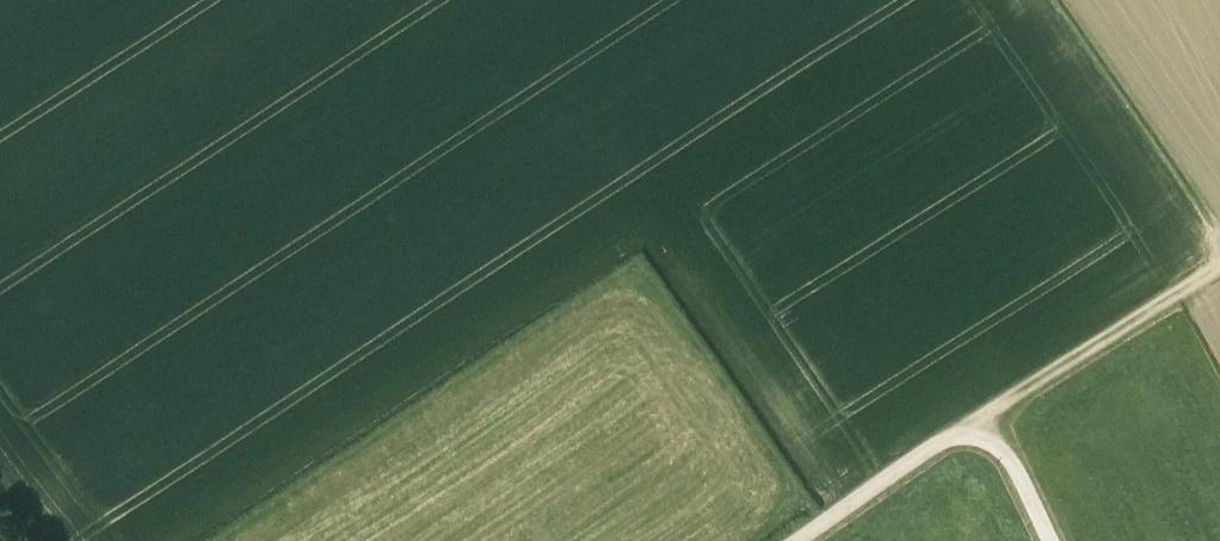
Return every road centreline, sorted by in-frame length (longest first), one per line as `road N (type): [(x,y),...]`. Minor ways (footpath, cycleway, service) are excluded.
road 1 (track): [(1219,237),(1055,0)]
road 2 (track): [(987,414),(1219,266)]

